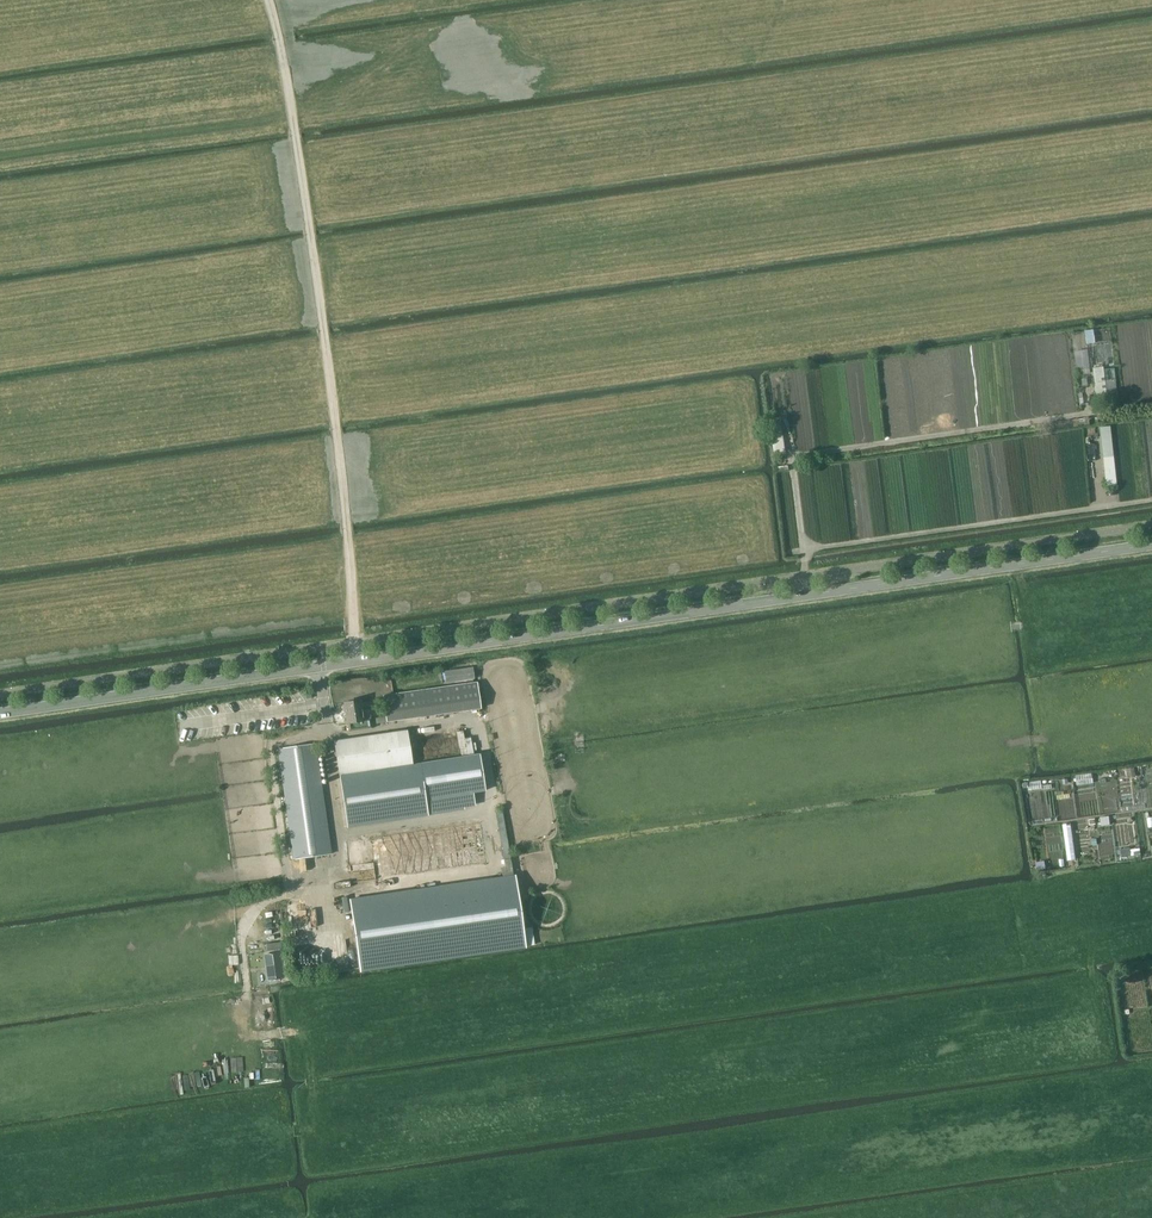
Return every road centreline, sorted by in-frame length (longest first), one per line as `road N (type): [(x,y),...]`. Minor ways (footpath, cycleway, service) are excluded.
road 1 (tertiary): [(0,713),(1151,547)]

